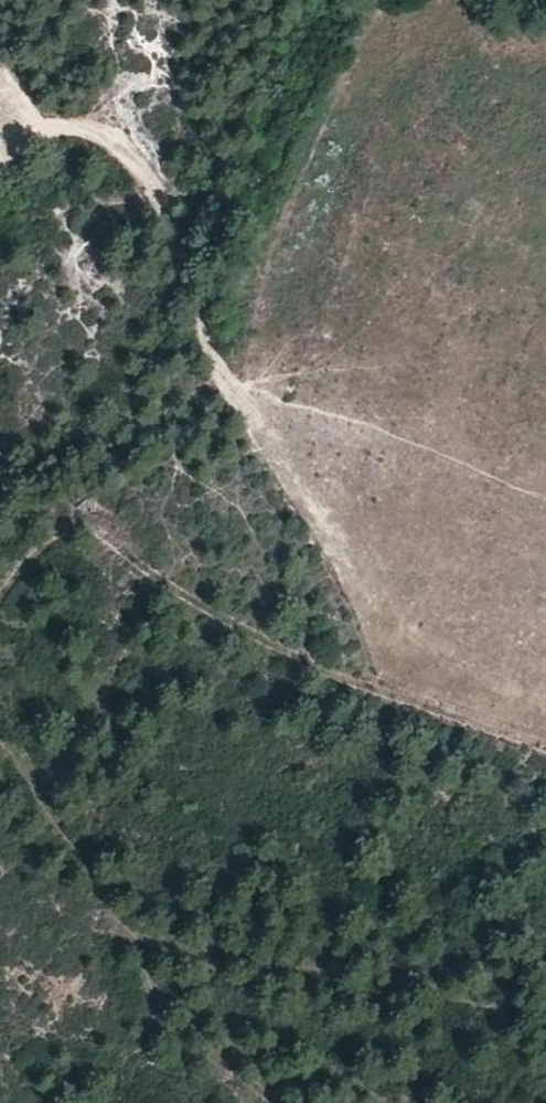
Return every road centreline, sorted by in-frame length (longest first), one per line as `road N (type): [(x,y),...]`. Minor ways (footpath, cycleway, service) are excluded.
road 1 (track): [(62,129),(95,133),(116,147),(155,196),(206,348),(348,585),(369,639),(359,690)]
road 2 (track): [(0,588),(49,539),(89,532),(283,658),(545,754)]

